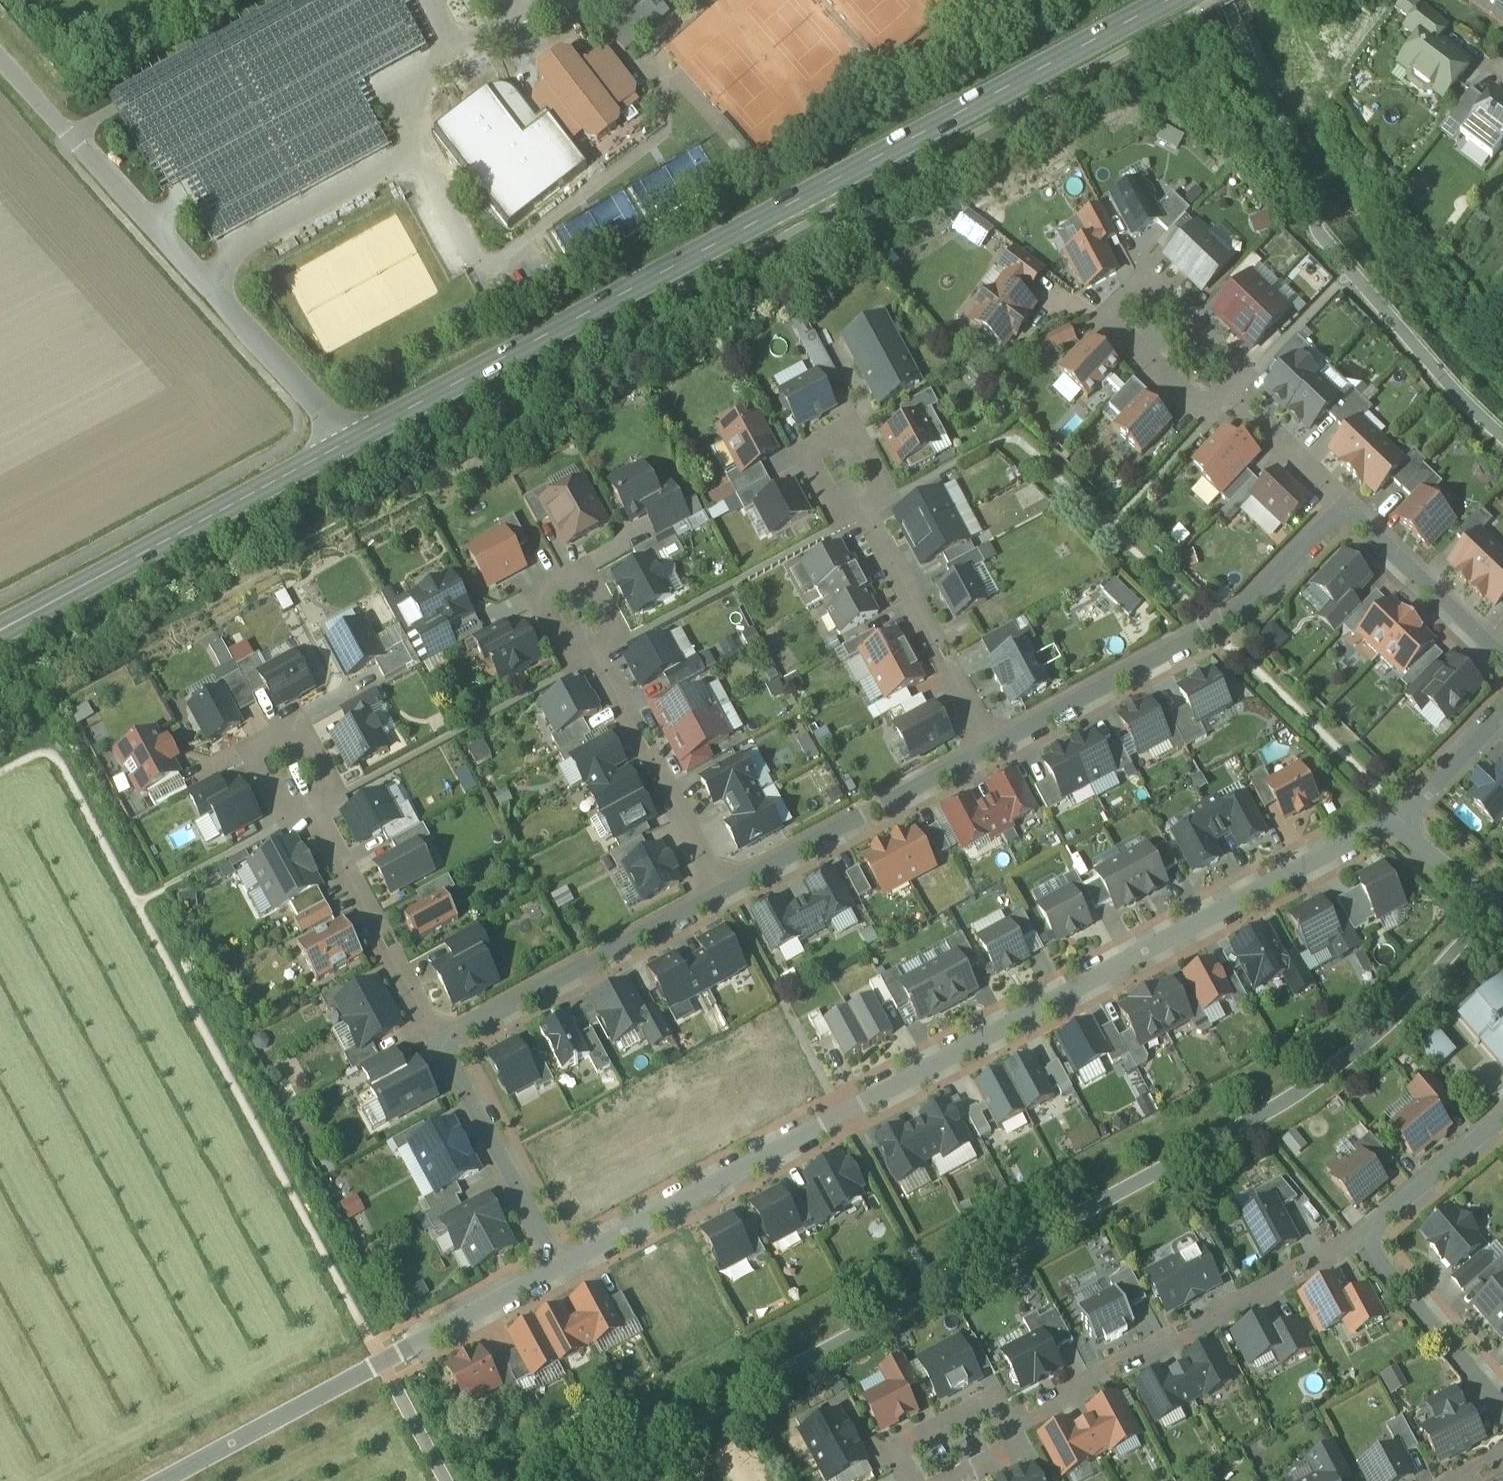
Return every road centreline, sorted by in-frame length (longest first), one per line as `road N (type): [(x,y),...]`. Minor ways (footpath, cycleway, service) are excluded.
road 1 (residential): [(1396,822),(560,1269)]
road 2 (secondary): [(344,447),(1169,0)]
road 3 (residential): [(344,447),(0,53)]
road 4 (residential): [(560,1269),(162,1480)]
road 5 (residential): [(987,749),(1206,626),(1347,510)]
road 6 (residential): [(1358,1241),(1011,1429)]
road 7 (secondary): [(0,629),(344,447)]
road 8 (residential): [(441,1040),(720,897)]
road 9 (residential): [(720,897),(987,749)]
road 10 (residential): [(1347,510),(1132,301)]
road 11 (residential): [(720,897),(585,647)]
road 12 (residential): [(987,749),(856,502)]
road 13 (residential): [(441,1040),(309,799)]
road 14 (residential): [(560,1269),(441,1040)]
road 15 (residential): [(1358,1241),(1502,1409)]
road 16 (residential): [(309,799),(333,787),(300,724),(255,747),(287,810)]
road 17 (residential): [(585,647),(614,631),(584,574),(538,599),(569,656)]
road 18 (residential): [(1502,658),(1347,510)]
road 19 (residential): [(856,502),(885,487),(855,432),(807,456),(838,512)]
road 20 (residential): [(1502,1113),(1358,1241)]
road 21 (residential): [(1011,1429),(996,1404),(898,1453),(912,1480)]
road 22 (residential): [(1396,822),(1502,714)]
road 23 (residential): [(1396,822),(1491,909)]

